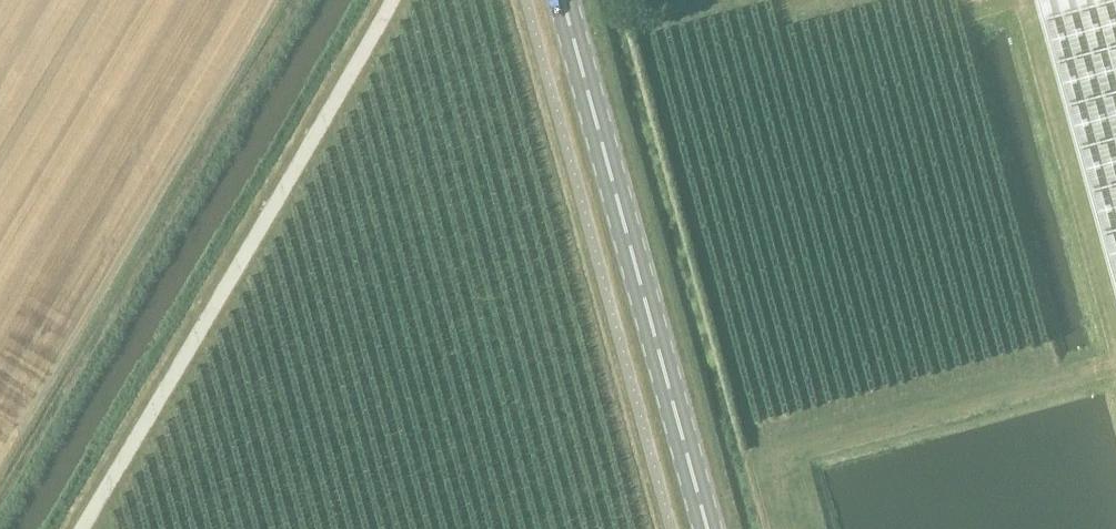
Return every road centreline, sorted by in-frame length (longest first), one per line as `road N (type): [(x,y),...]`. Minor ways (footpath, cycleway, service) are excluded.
road 1 (secondary): [(708,528),(564,0)]

